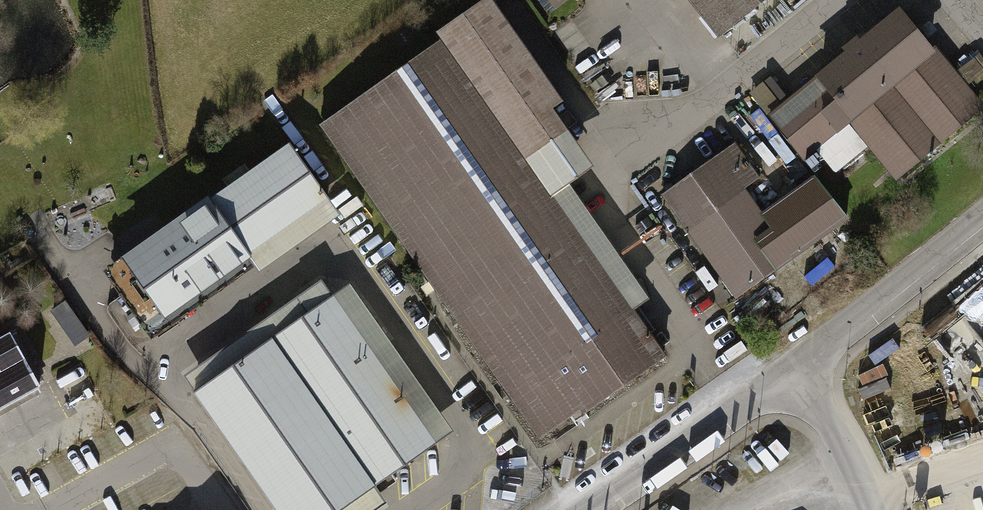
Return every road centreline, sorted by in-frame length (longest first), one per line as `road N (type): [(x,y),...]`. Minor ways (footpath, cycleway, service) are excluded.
road 1 (unclassified): [(592,509),(791,369)]
road 2 (unclassified): [(791,369),(982,220)]
road 3 (unclassified): [(791,369),(849,456),(872,509)]

